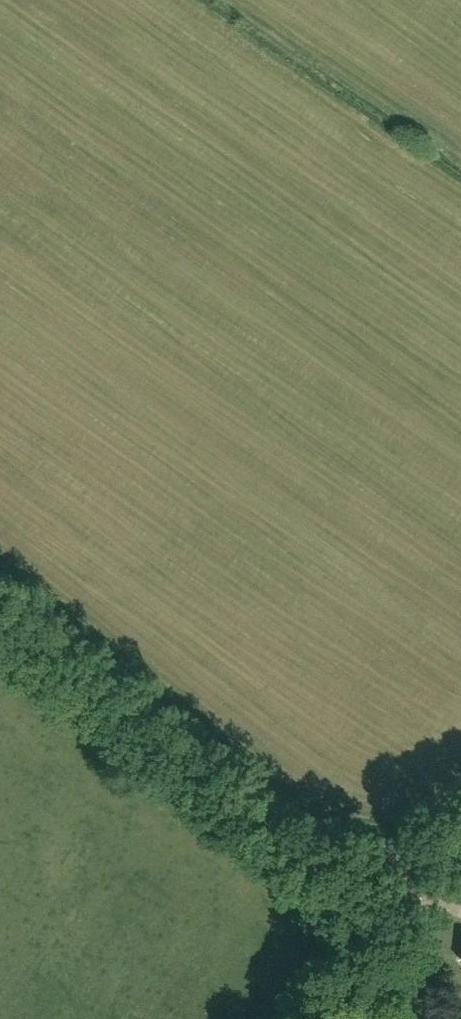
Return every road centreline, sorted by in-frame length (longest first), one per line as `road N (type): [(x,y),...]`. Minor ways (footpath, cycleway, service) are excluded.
road 1 (residential): [(460,834),(392,850),(328,831),(0,573)]

